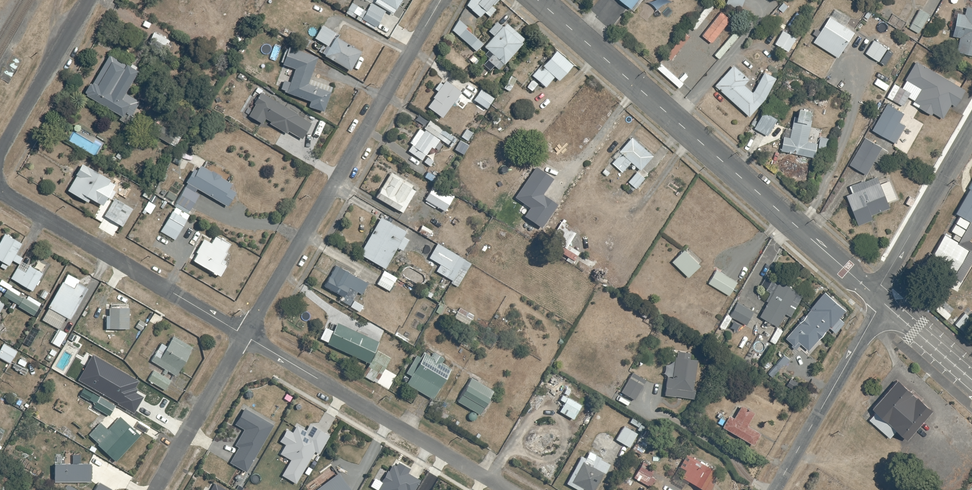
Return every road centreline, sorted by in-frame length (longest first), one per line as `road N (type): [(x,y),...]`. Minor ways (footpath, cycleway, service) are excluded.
road 1 (tertiary): [(876,295),(538,0)]
road 2 (residential): [(244,335),(441,0)]
road 3 (residential): [(244,335),(507,489)]
road 4 (residential): [(0,190),(244,335)]
road 5 (unclassified): [(775,489),(882,302)]
road 6 (residential): [(971,128),(876,295)]
road 7 (residential): [(0,157),(91,0)]
road 8 (residential): [(155,489),(244,335)]

